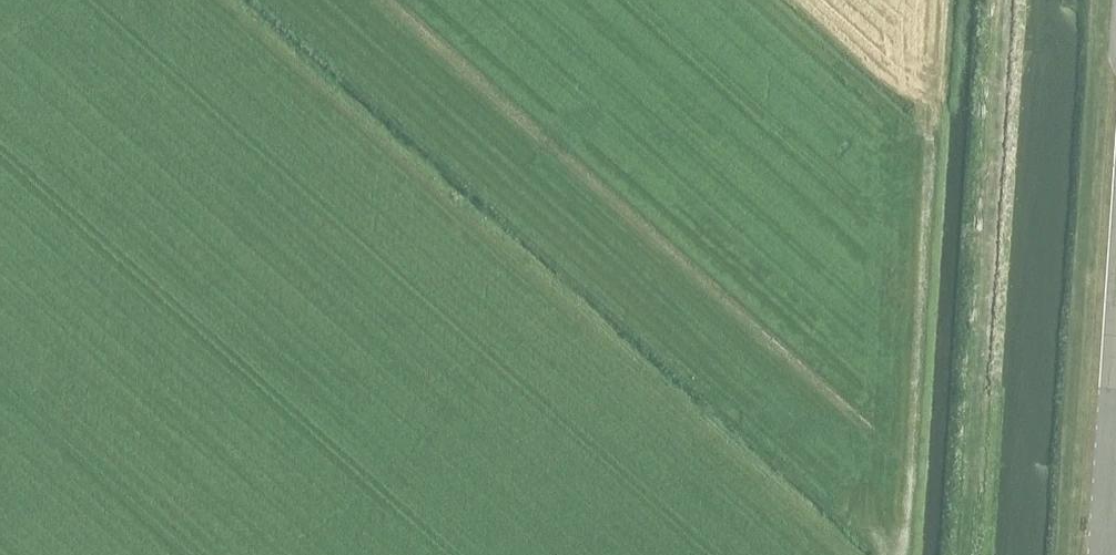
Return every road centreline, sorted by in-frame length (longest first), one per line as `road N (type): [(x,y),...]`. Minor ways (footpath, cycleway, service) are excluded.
road 1 (track): [(925,187),(935,0)]

